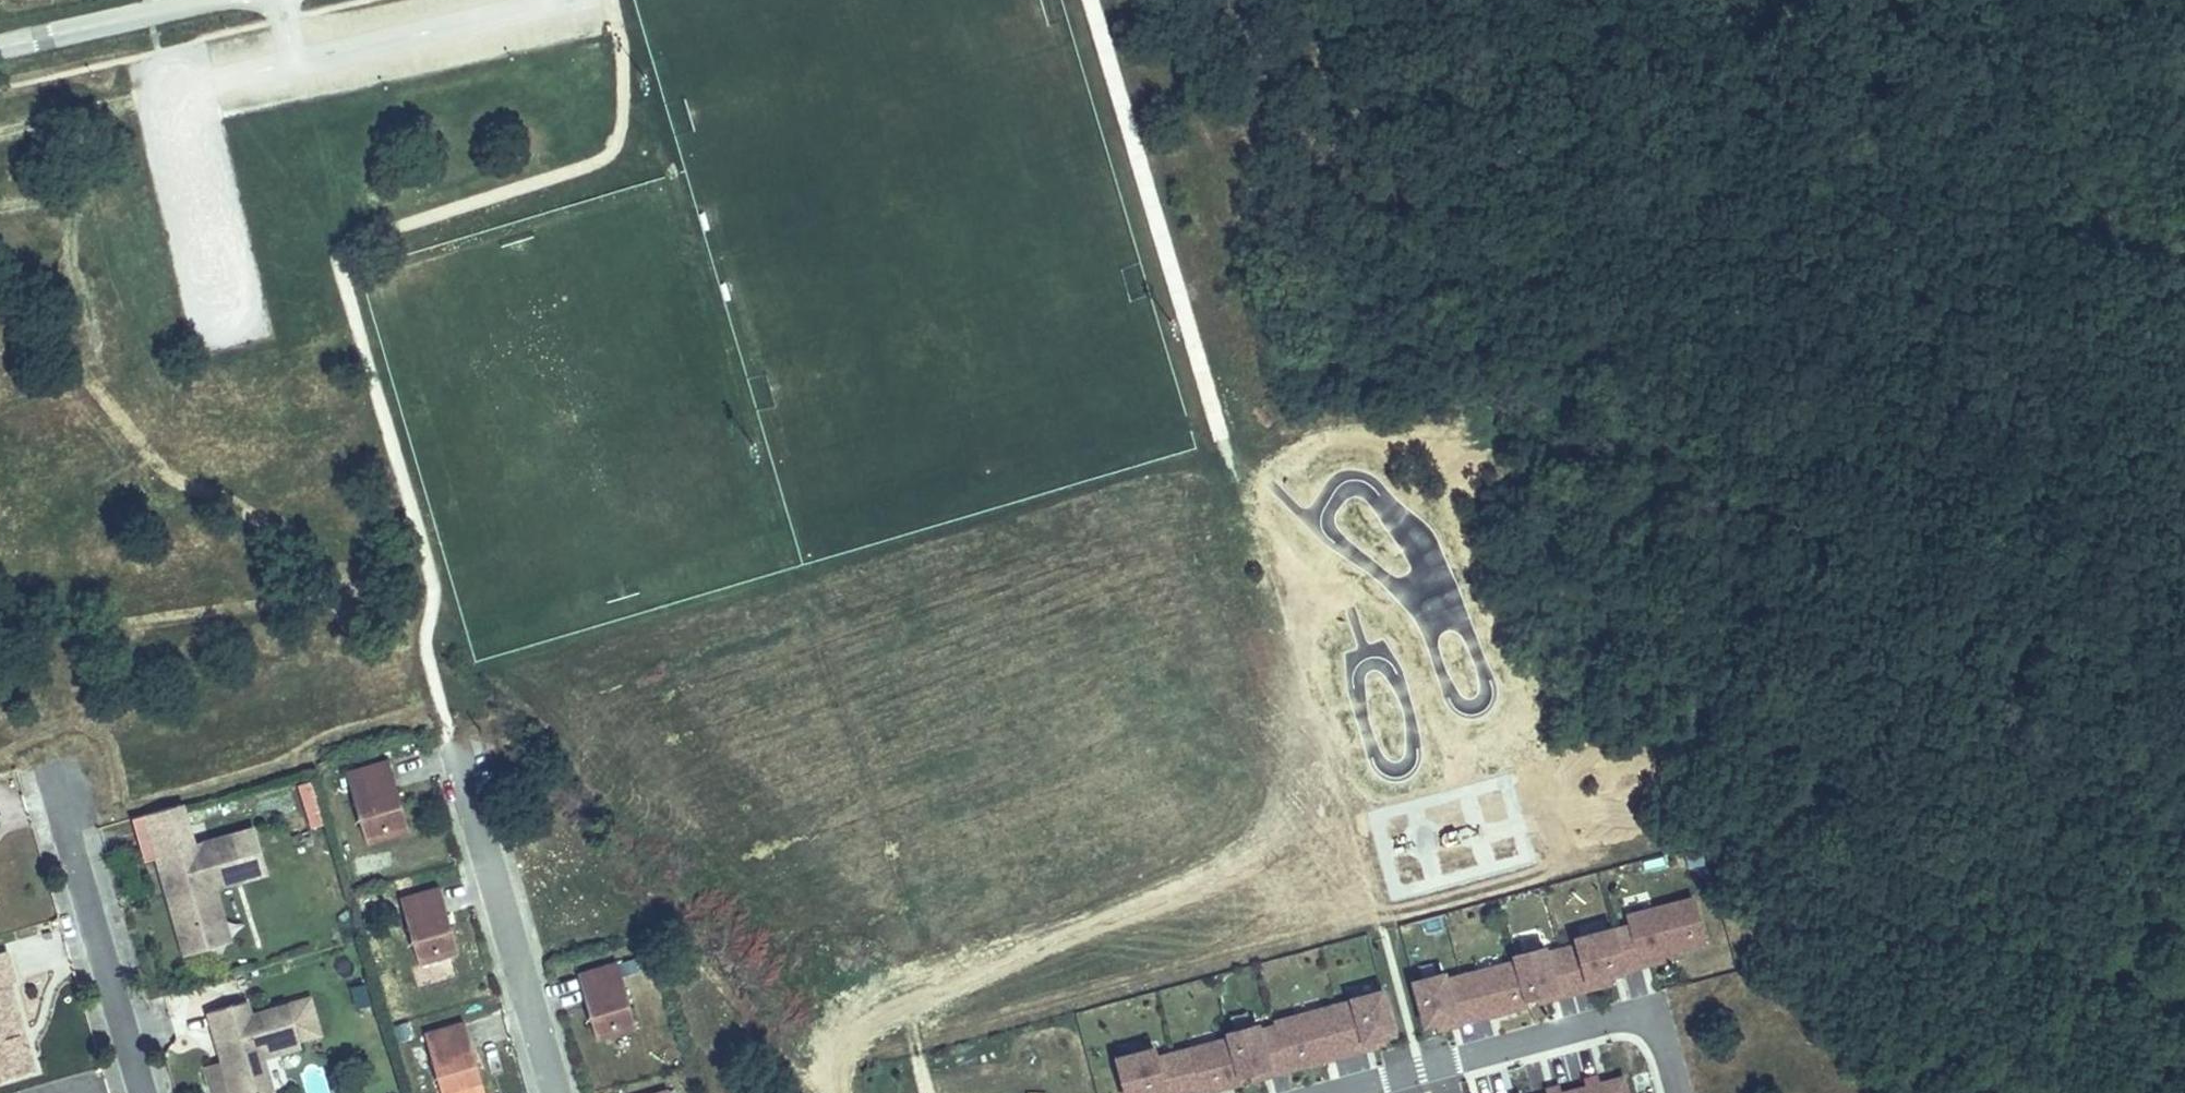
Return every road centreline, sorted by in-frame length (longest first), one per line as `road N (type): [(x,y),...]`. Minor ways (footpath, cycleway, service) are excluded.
road 1 (track): [(1089,0),(1221,435)]
road 2 (residential): [(1678,1092),(1663,1038),(1650,1020),(1623,1016),(1336,1092)]
road 3 (residential): [(553,1092),(455,761)]
road 4 (residential): [(141,1092),(68,850),(65,797)]
road 5 (unclassified): [(0,49),(237,0)]

